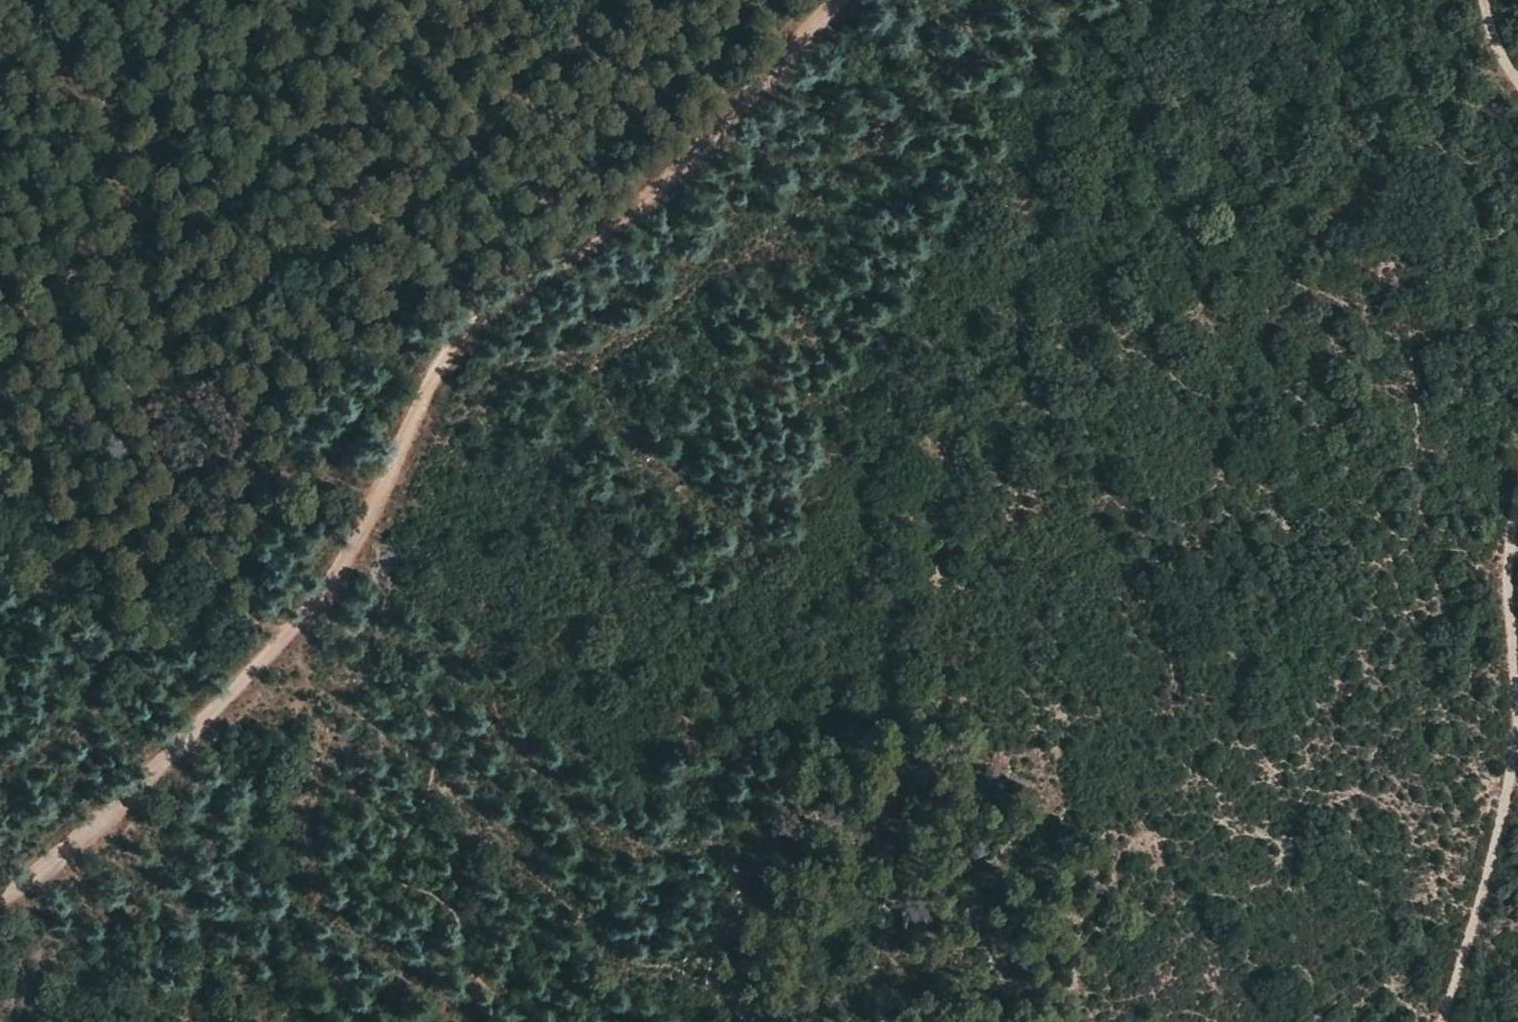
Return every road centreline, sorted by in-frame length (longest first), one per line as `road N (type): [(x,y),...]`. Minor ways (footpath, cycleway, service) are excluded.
road 1 (track): [(0,901),(80,847),(295,631),(344,567),(455,355),(655,197),(754,105),(849,0)]

